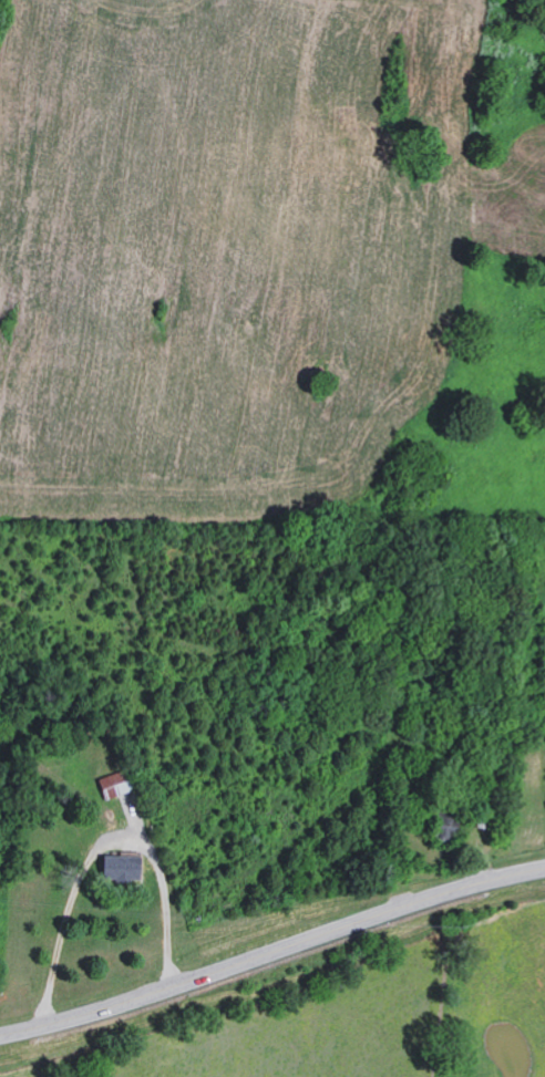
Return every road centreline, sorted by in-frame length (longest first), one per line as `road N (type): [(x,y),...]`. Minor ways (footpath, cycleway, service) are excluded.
road 1 (secondary): [(544,871),(497,879),(136,1000),(0,1034)]

